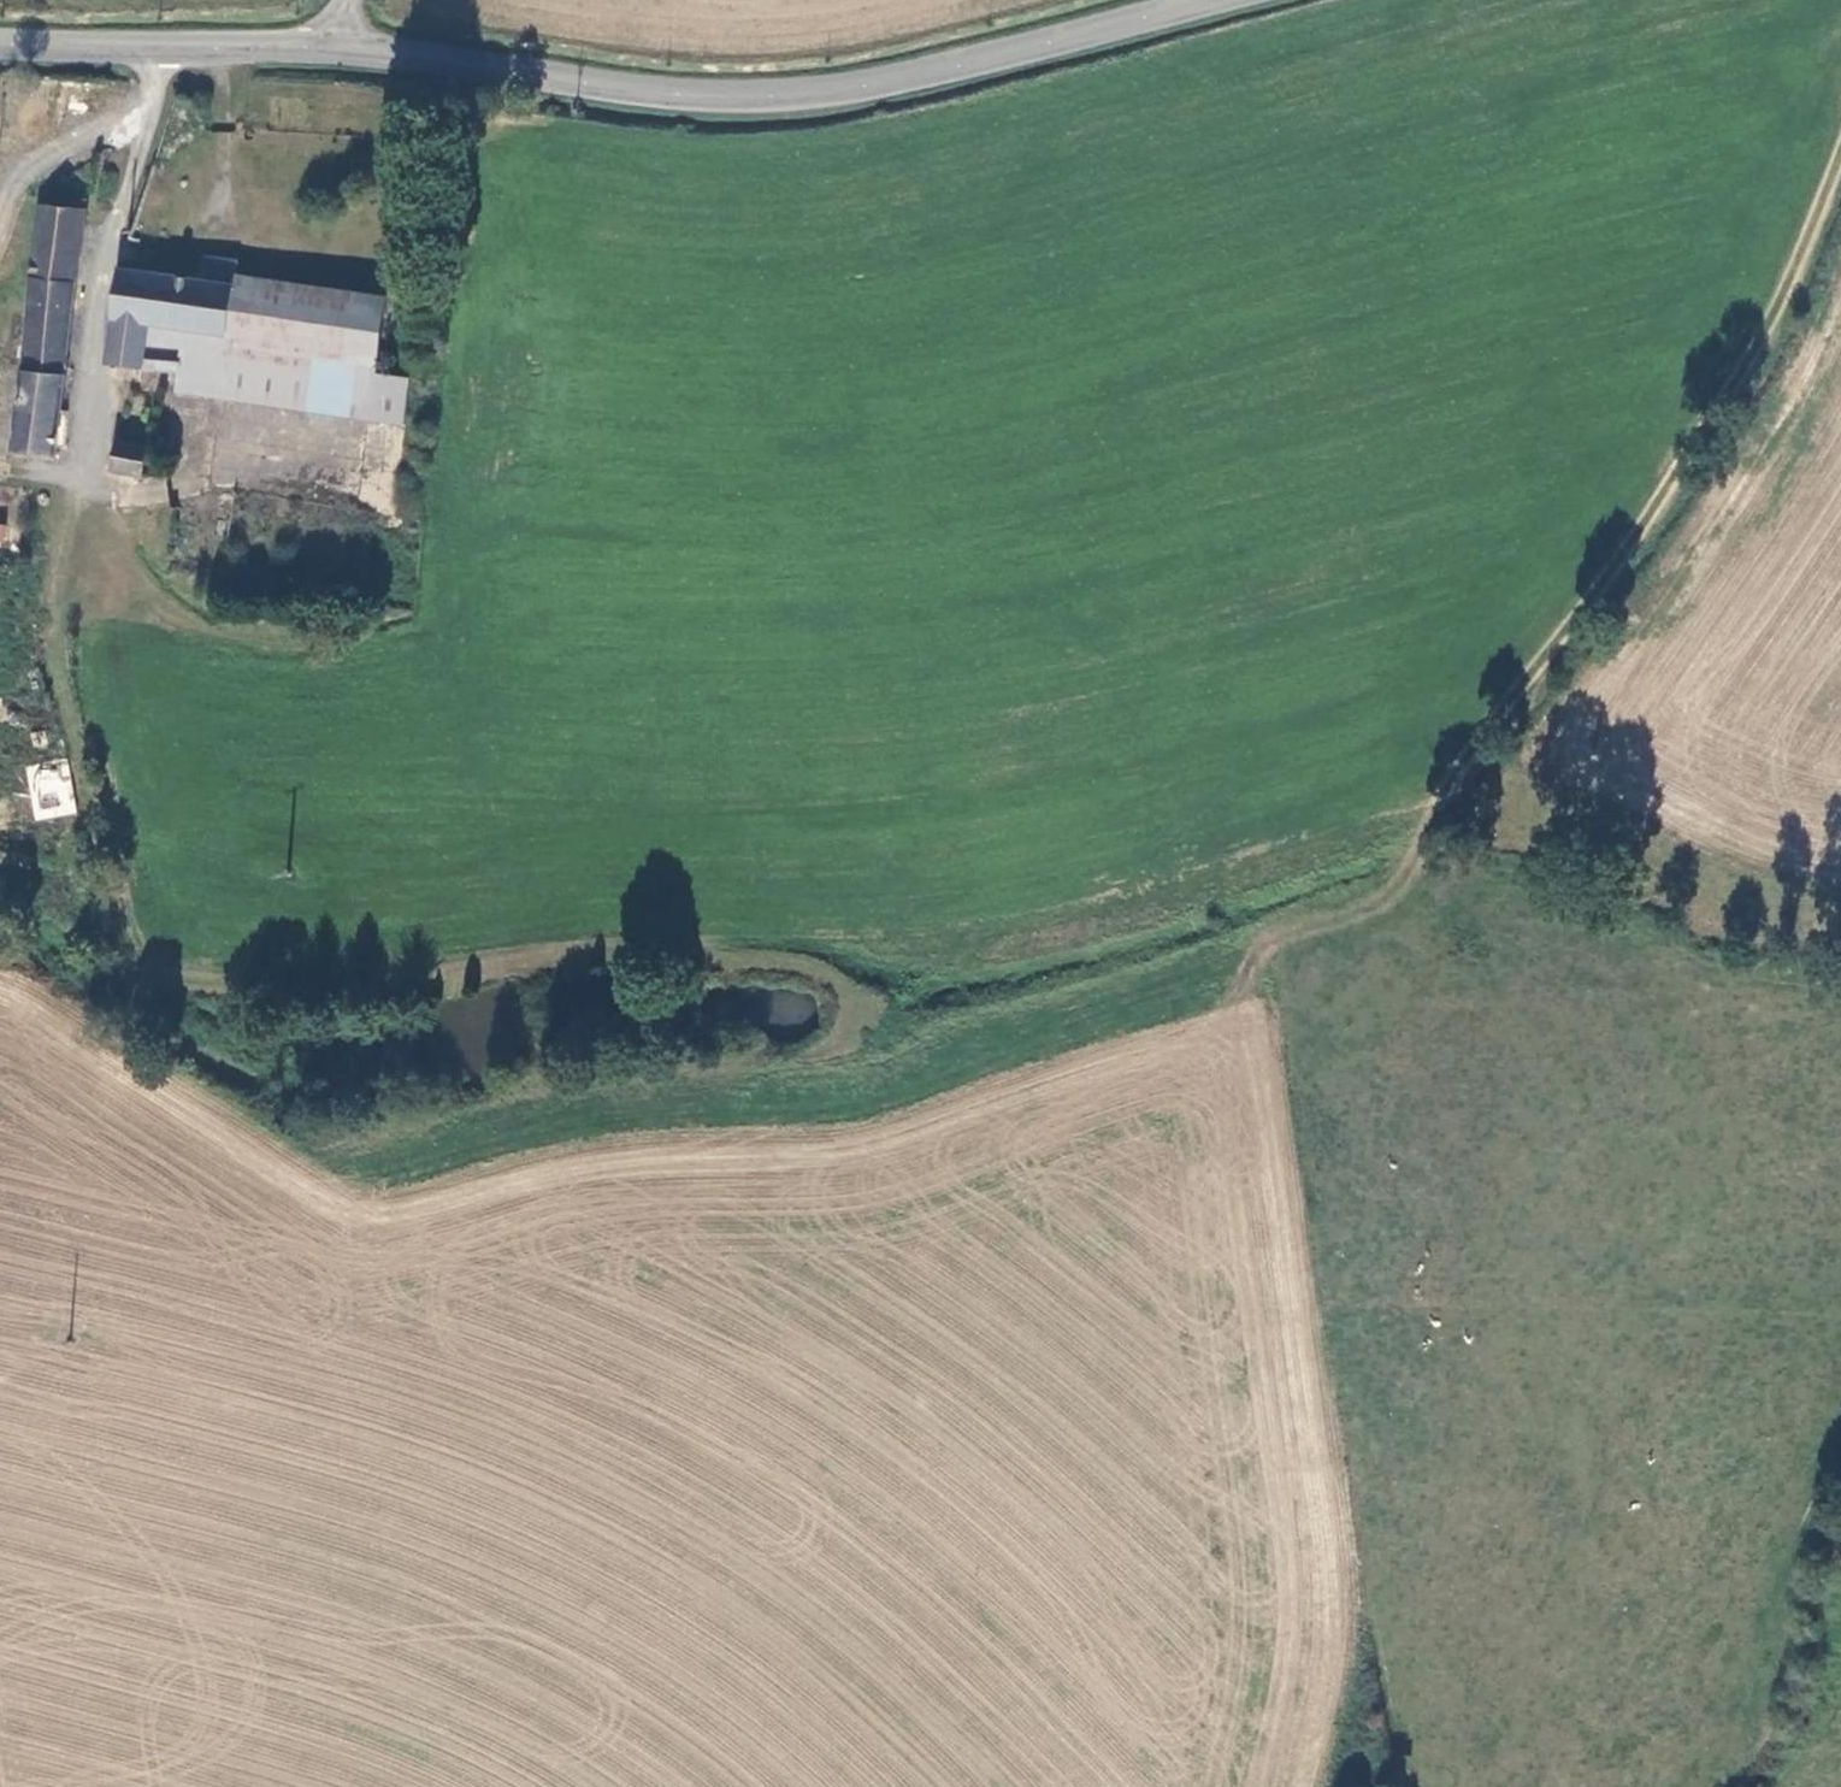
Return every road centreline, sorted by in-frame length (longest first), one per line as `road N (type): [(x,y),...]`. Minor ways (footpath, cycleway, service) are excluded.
road 1 (tertiary): [(1209,0),(904,80),(777,95),(671,94),(331,48)]
road 2 (tertiary): [(331,48),(0,43)]

